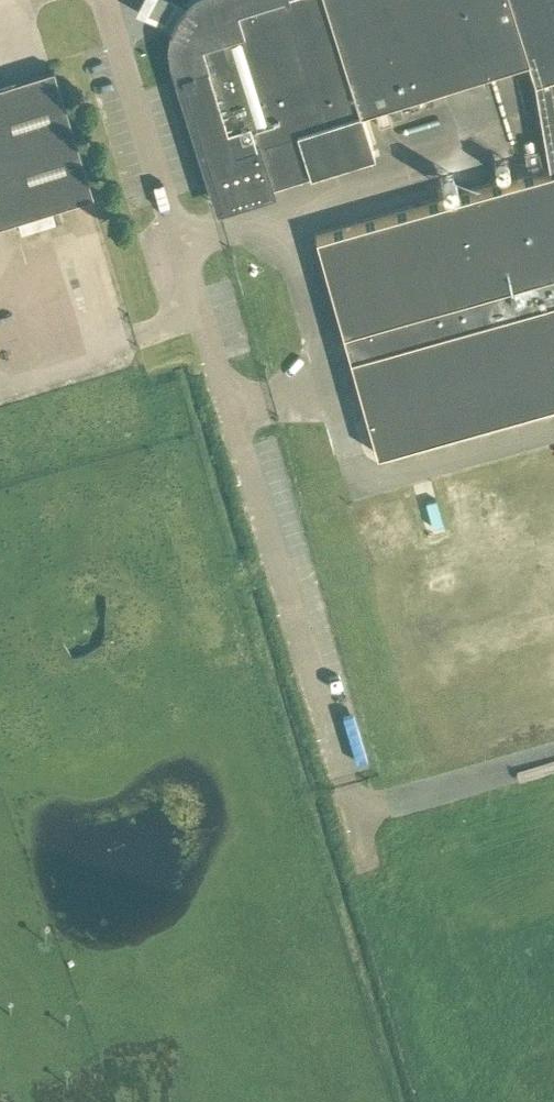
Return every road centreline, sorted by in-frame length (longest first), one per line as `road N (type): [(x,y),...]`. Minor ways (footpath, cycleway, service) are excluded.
road 1 (residential): [(334,768),(107,0)]

